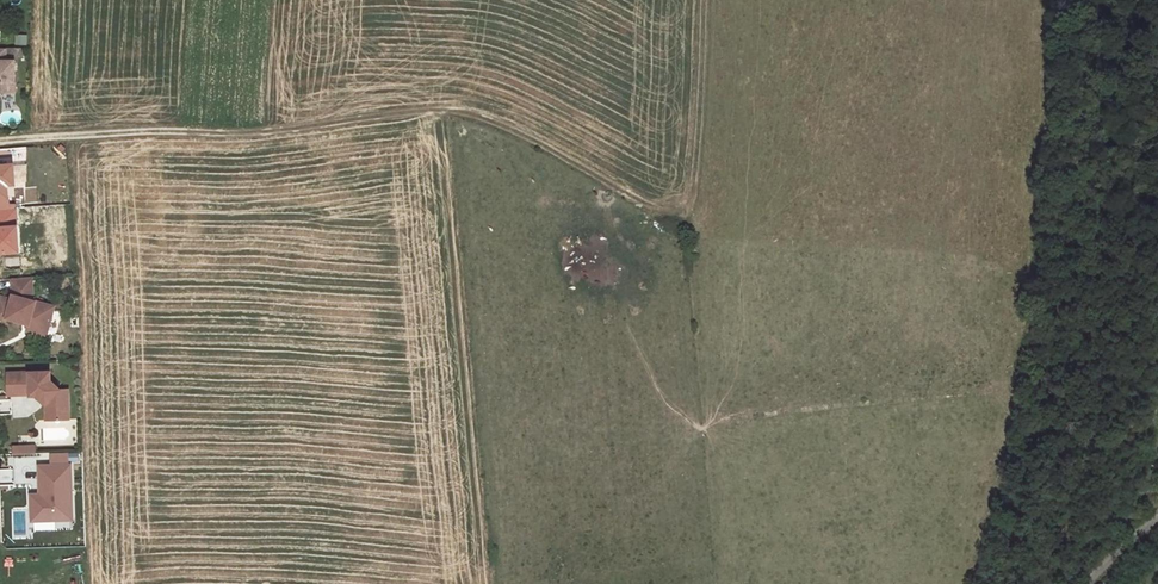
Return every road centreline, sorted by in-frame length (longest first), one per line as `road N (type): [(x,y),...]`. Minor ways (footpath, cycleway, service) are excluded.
road 1 (track): [(0,140),(276,130),(444,106),(475,114),(685,223)]

